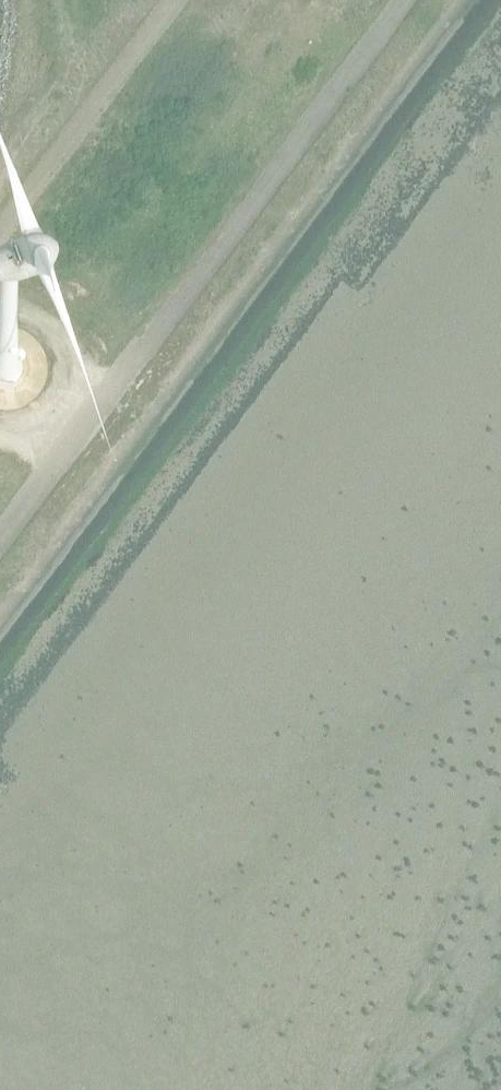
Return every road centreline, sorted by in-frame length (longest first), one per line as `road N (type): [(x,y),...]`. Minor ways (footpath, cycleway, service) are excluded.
road 1 (unclassified): [(0,233),(177,0)]

